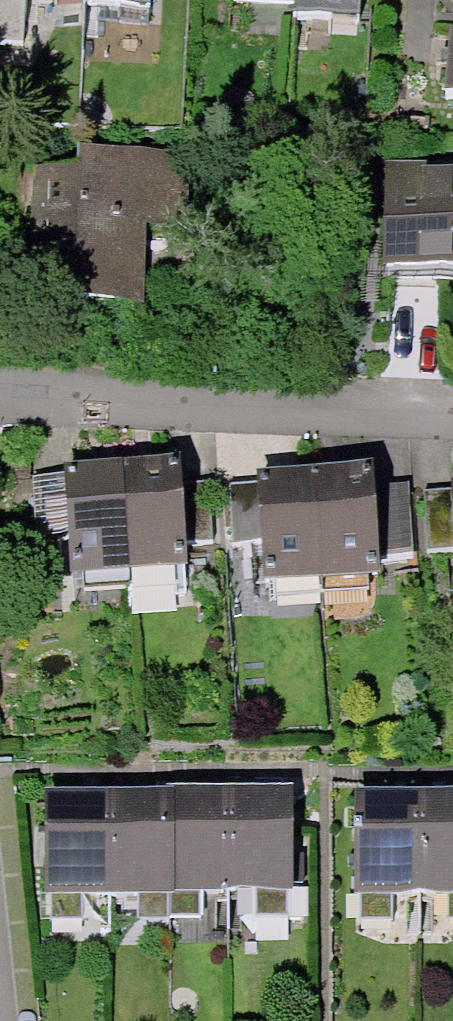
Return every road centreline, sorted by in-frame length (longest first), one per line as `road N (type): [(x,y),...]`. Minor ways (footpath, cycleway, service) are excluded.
road 1 (residential): [(0,411),(452,419)]

